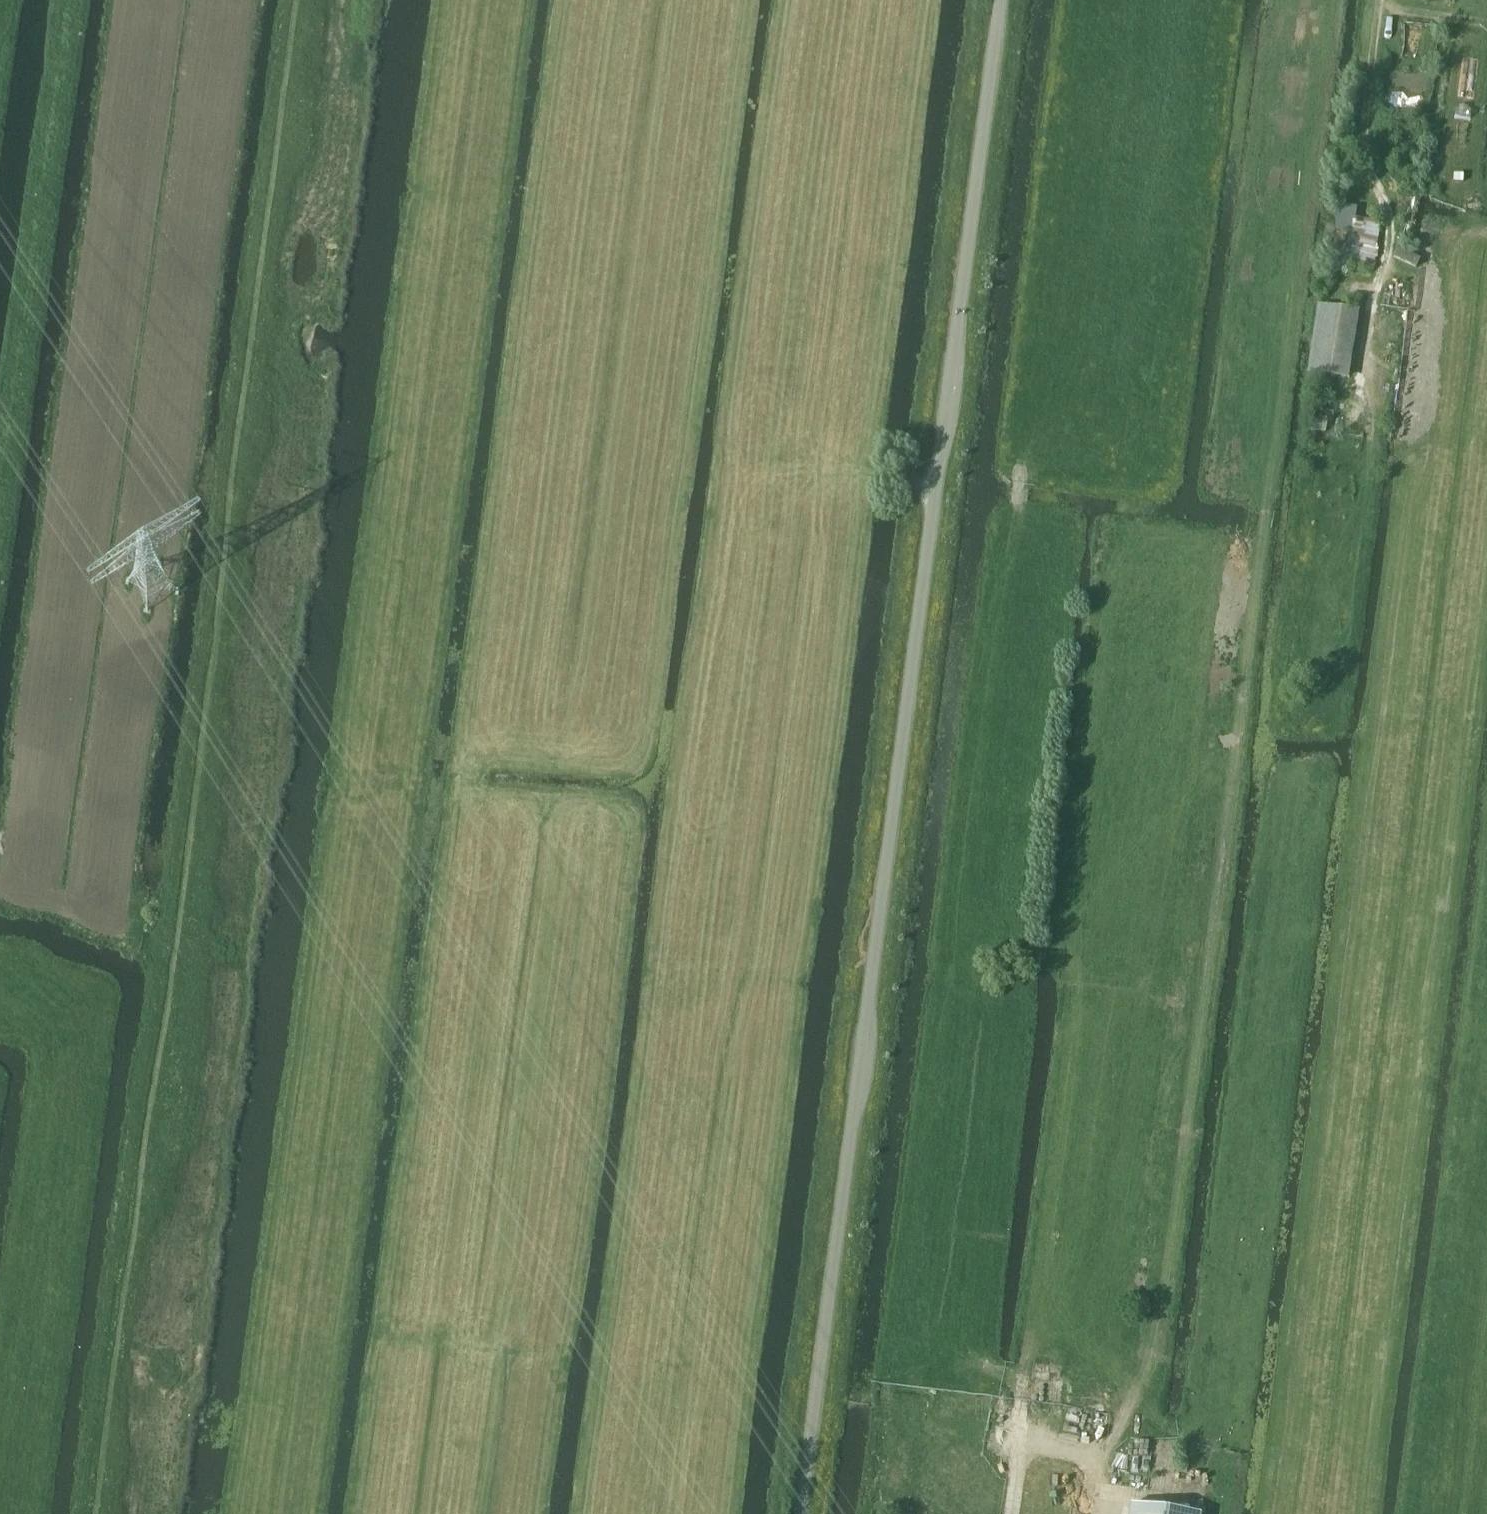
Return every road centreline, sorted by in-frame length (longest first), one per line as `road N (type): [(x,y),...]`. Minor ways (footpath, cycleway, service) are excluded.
road 1 (unclassified): [(799,1513),(998,0)]

